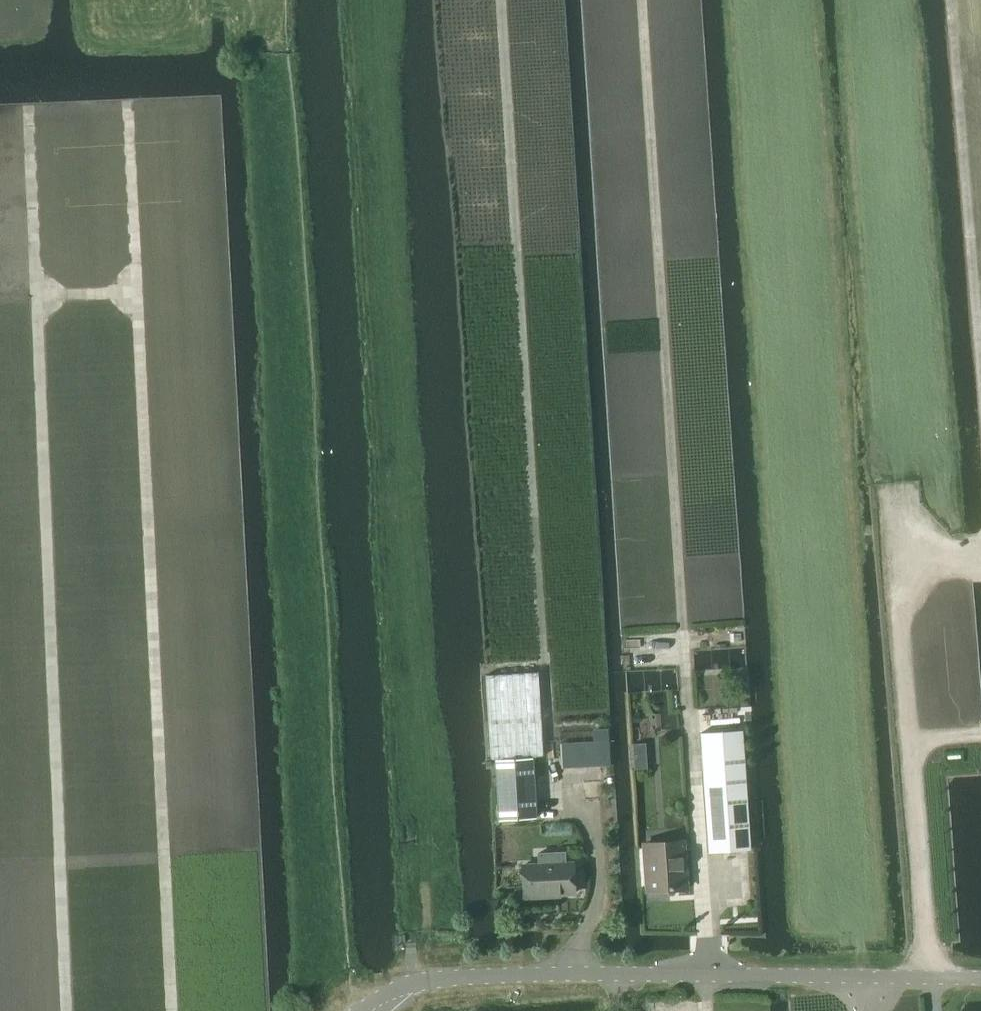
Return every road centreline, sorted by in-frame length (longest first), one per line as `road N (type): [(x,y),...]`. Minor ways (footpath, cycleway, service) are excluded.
road 1 (track): [(127,103),(170,1010)]
road 2 (track): [(28,107),(66,1010)]
road 3 (track): [(548,769),(498,0)]
road 4 (track): [(682,654),(640,0)]
road 5 (unclassified): [(358,1010),(401,986),(501,975),(980,978)]
road 6 (track): [(980,381),(950,0)]

